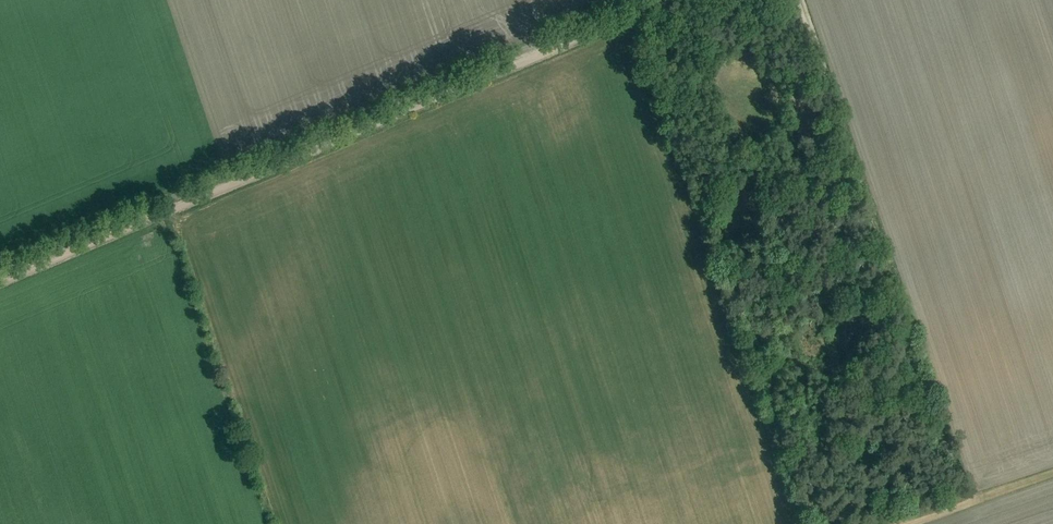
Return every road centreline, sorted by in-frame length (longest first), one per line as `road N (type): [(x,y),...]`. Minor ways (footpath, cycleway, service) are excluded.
road 1 (track): [(669,0),(0,282)]
road 2 (track): [(802,0),(895,275),(906,343),(959,501)]
road 3 (track): [(174,208),(280,523)]

